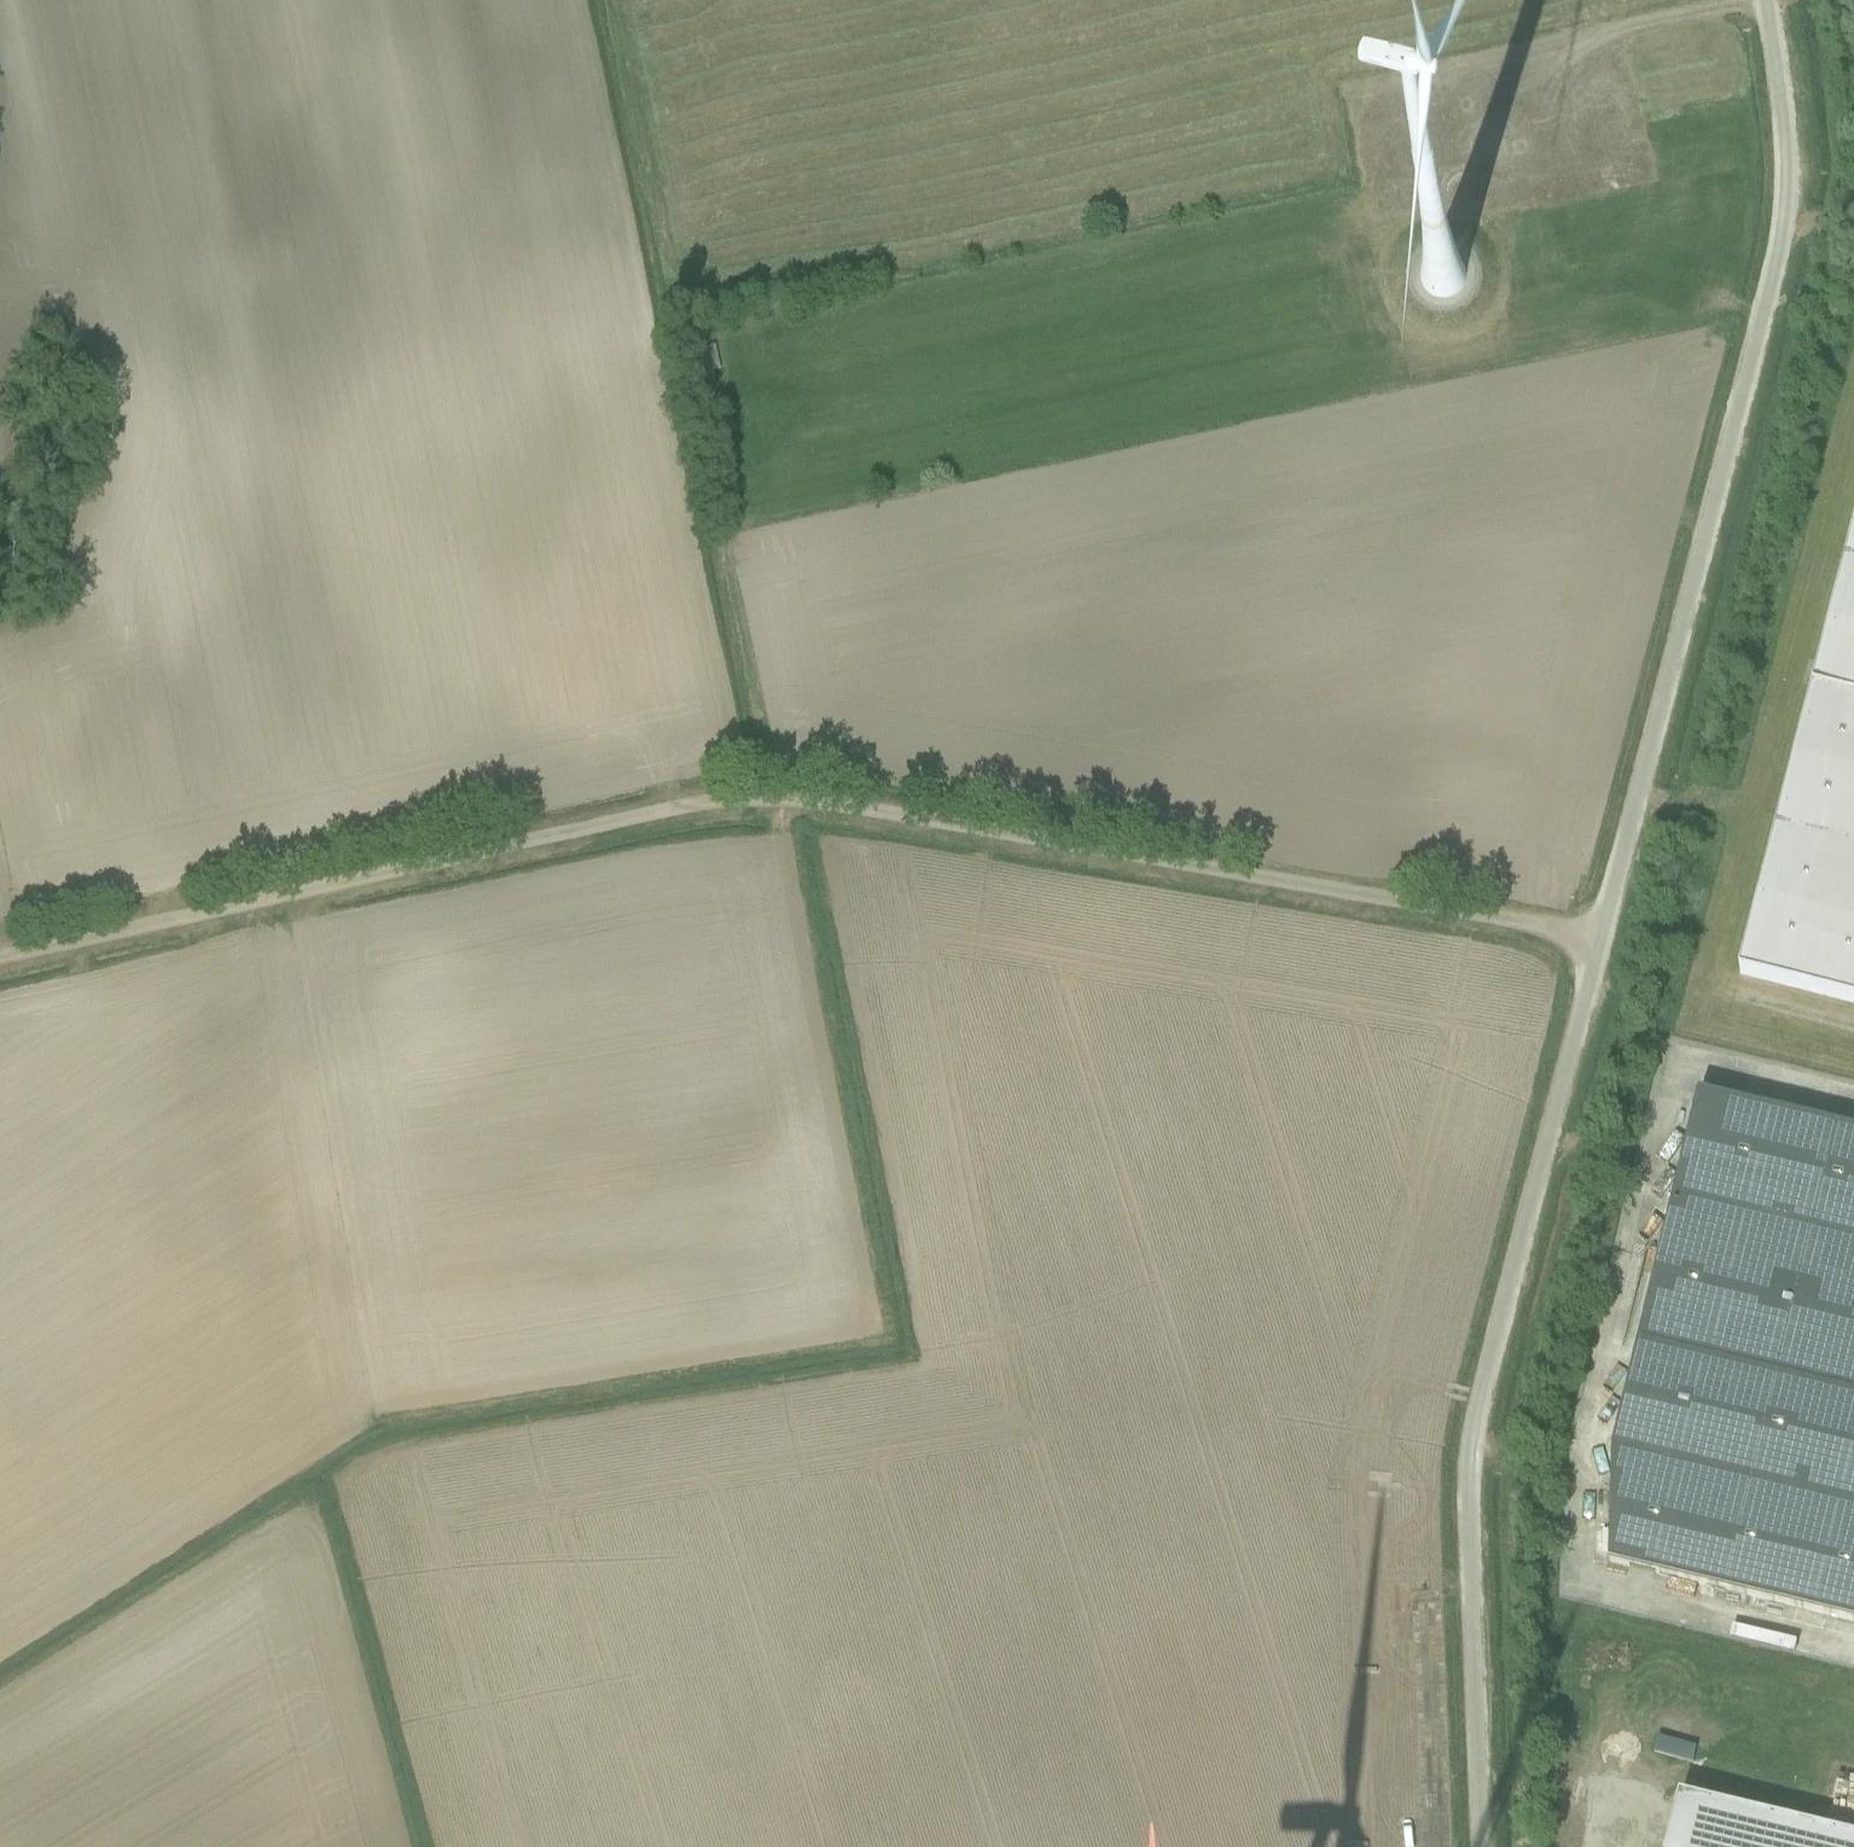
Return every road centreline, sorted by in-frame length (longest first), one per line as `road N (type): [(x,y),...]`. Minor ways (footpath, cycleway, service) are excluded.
road 1 (unclassified): [(0,960),(761,791),(1601,942)]
road 2 (unclassified): [(1760,0),(1789,237),(1601,942)]
road 3 (unclassified): [(1601,942),(1468,1460),(1483,1846)]

